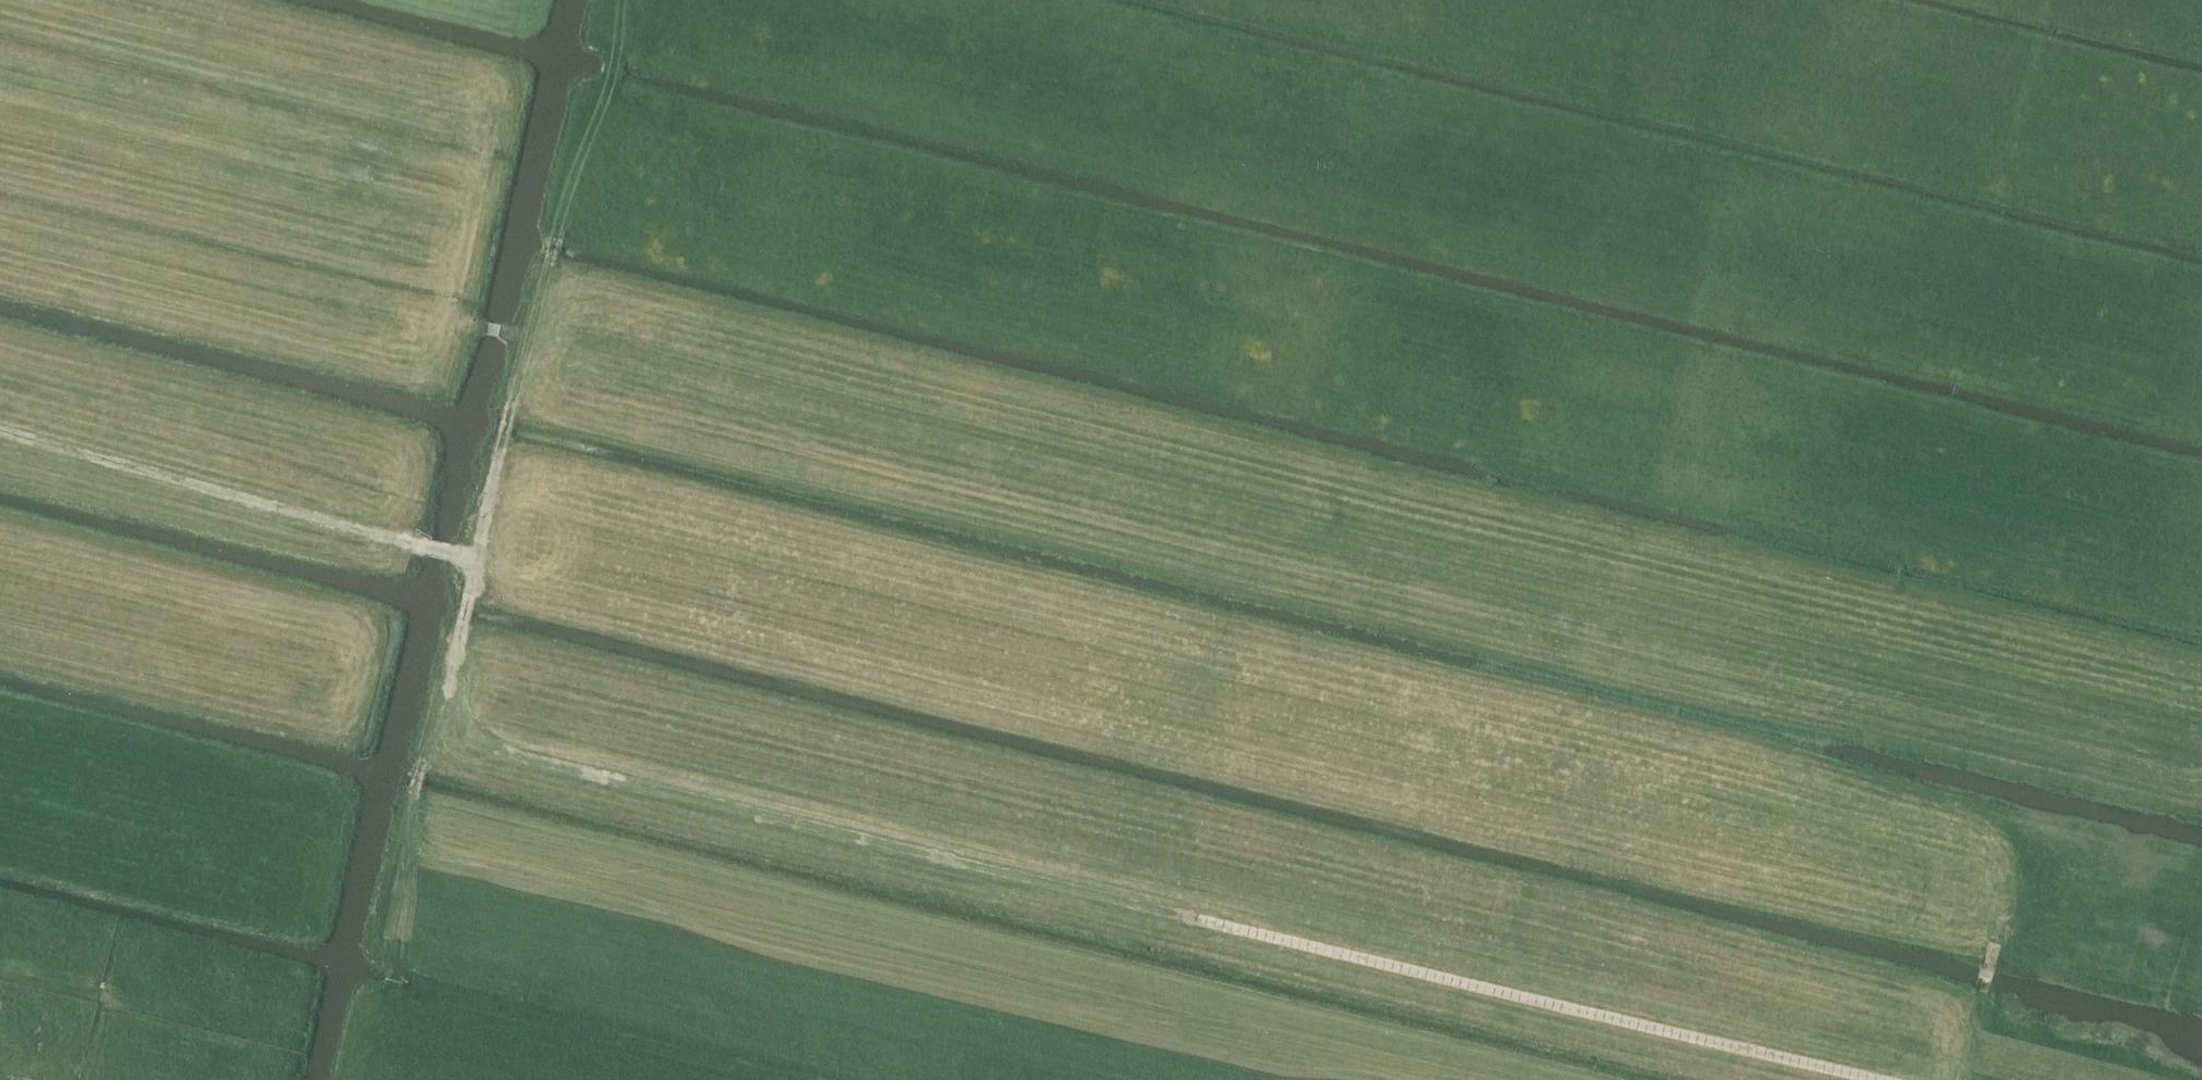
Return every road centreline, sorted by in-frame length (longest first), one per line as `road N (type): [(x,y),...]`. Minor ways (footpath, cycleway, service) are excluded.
road 1 (track): [(430,736),(1872,1079)]
road 2 (track): [(457,642),(415,798),(397,961),(357,1079)]
road 3 (track): [(421,544),(0,431)]
road 4 (track): [(531,337),(612,91),(625,0)]
road 5 (track): [(421,544),(476,557),(531,337)]

